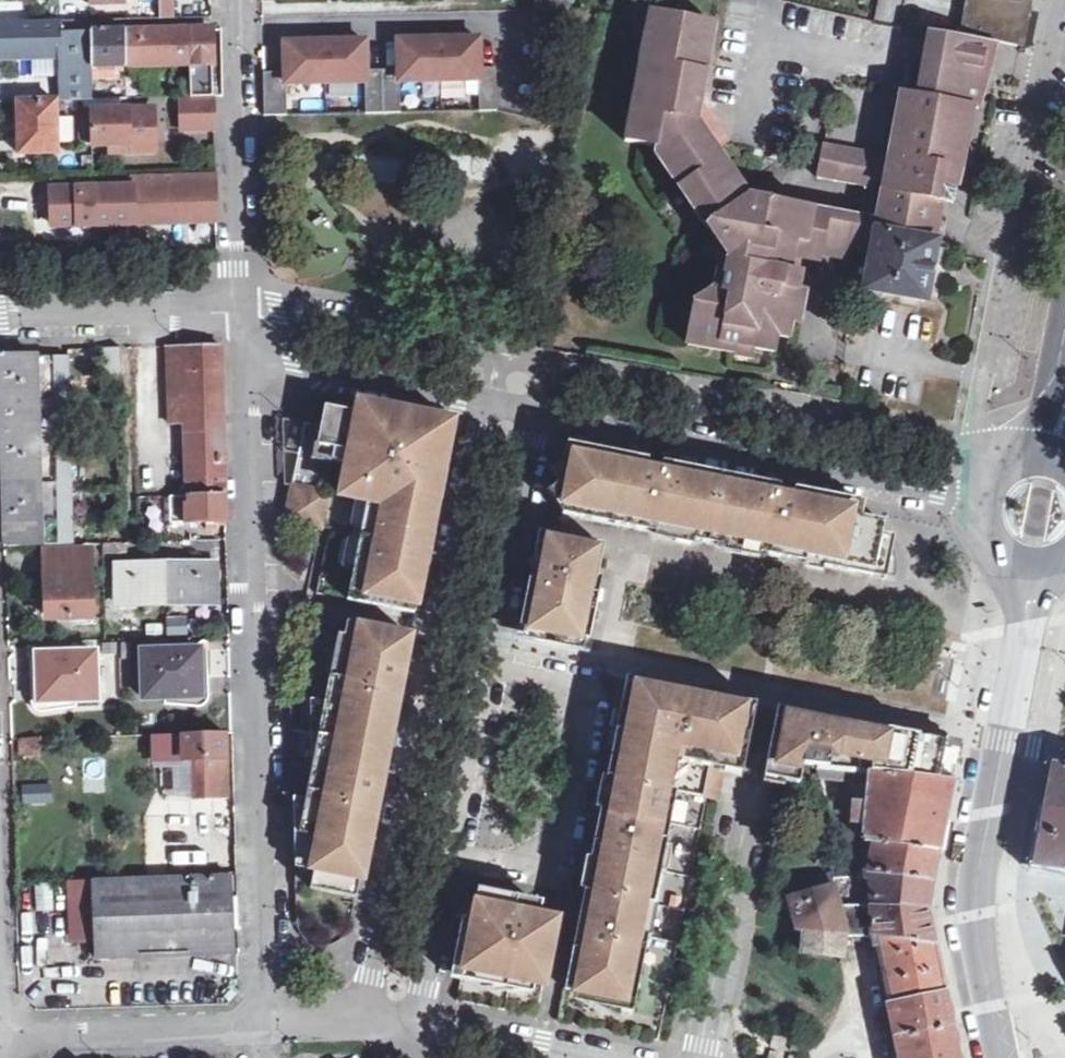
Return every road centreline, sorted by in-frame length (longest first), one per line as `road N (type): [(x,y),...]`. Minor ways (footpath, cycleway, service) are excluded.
road 1 (residential): [(252,355),(265,1027)]
road 2 (residential): [(485,404),(368,978),(390,1021)]
road 3 (residential): [(390,1021),(426,980),(538,415)]
road 4 (primary): [(1000,1057),(980,952),(978,883),(1029,566)]
road 5 (residential): [(1062,0),(982,411),(999,466)]
road 6 (unclassified): [(999,466),(547,368)]
road 7 (unclassified): [(538,415),(978,510)]
road 8 (residential): [(241,0),(242,306)]
road 9 (residential): [(265,1027),(0,1043)]
road 10 (unclassified): [(494,357),(242,306)]
road 11 (unclassified): [(242,306),(0,310)]
road 12 (unclassified): [(252,355),(485,404)]
road 13 (residential): [(600,1057),(390,1021)]
road 14 (primary): [(1064,307),(1027,454)]
road 15 (residential): [(265,1027),(390,1021)]

